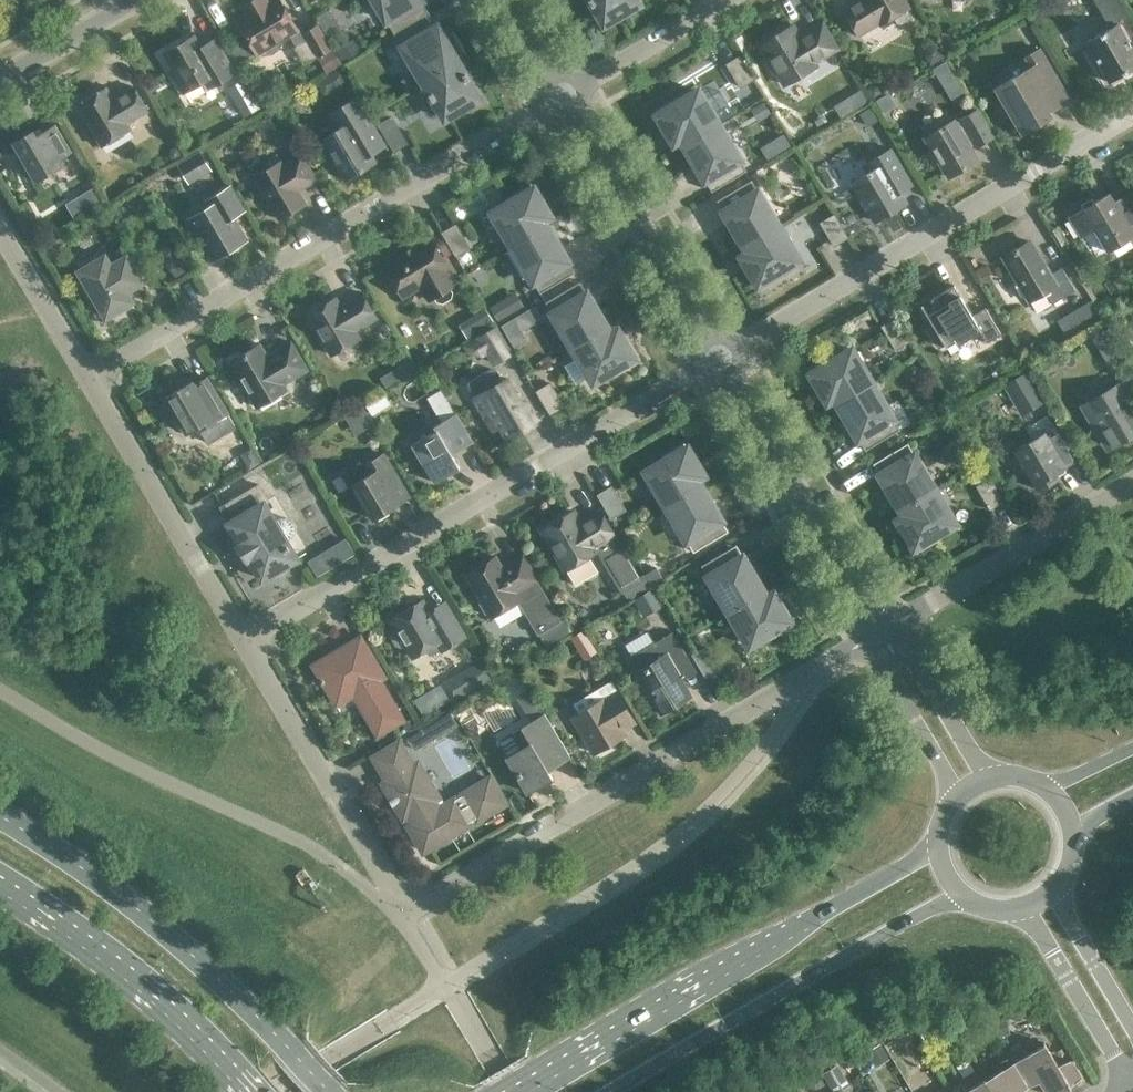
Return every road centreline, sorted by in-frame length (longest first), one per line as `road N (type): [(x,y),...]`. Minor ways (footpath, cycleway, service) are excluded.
road 1 (residential): [(244,640),(404,911),(880,632)]
road 2 (residential): [(721,362),(244,640)]
road 3 (residential): [(89,378),(566,102)]
road 4 (secondary): [(939,842),(510,1091)]
road 5 (residential): [(1132,119),(721,362)]
road 6 (secondary): [(331,1091),(148,917),(0,815)]
road 7 (secondary): [(614,1091),(962,895)]
road 8 (secondary): [(0,892),(81,940),(248,1091)]
road 9 (unclassified): [(721,362),(880,632)]
road 10 (residential): [(89,378),(244,640)]
road 11 (unclassified): [(566,102),(721,362)]
road 12 (residential): [(880,632),(1132,481)]
road 13 (unclassified): [(1027,909),(1132,1091)]
road 14 (residential): [(566,102),(737,0)]
road 15 (unclassified): [(880,632),(882,661),(955,802)]
road 16 (unclassified): [(989,780),(909,648),(880,632)]
road 17 (residential): [(0,227),(89,378)]
road 18 (residential): [(145,0),(0,88)]
road 19 (unclassified): [(1132,1028),(1054,894)]

